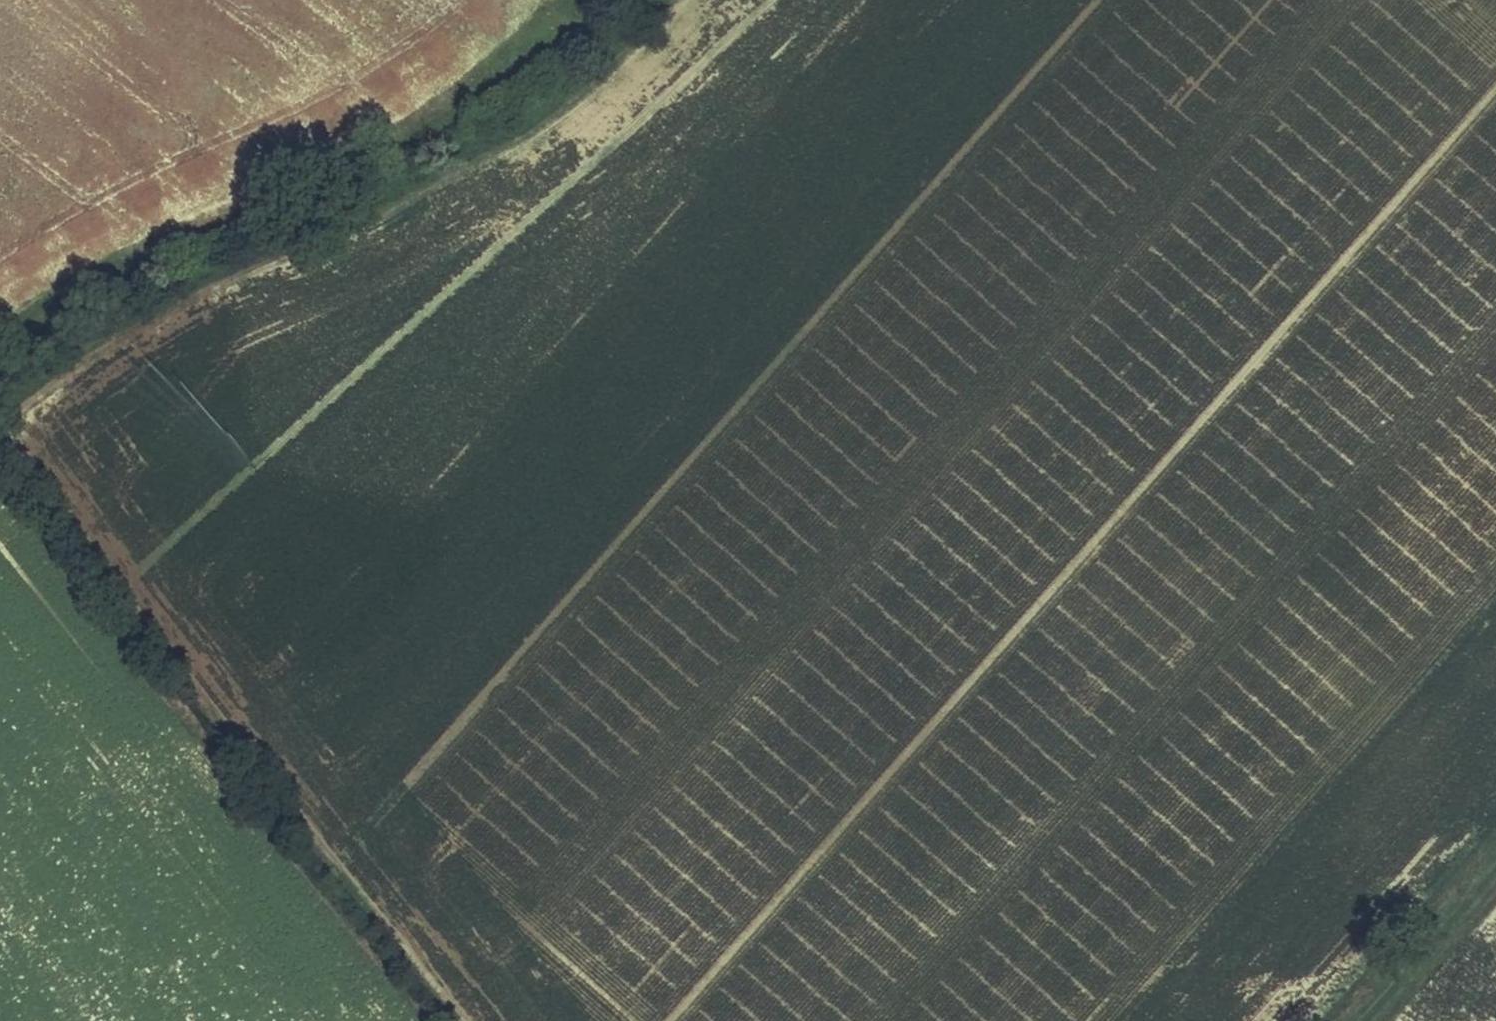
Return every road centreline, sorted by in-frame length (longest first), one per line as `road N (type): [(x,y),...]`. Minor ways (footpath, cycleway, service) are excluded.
road 1 (track): [(1495,892),(1383,1020)]

